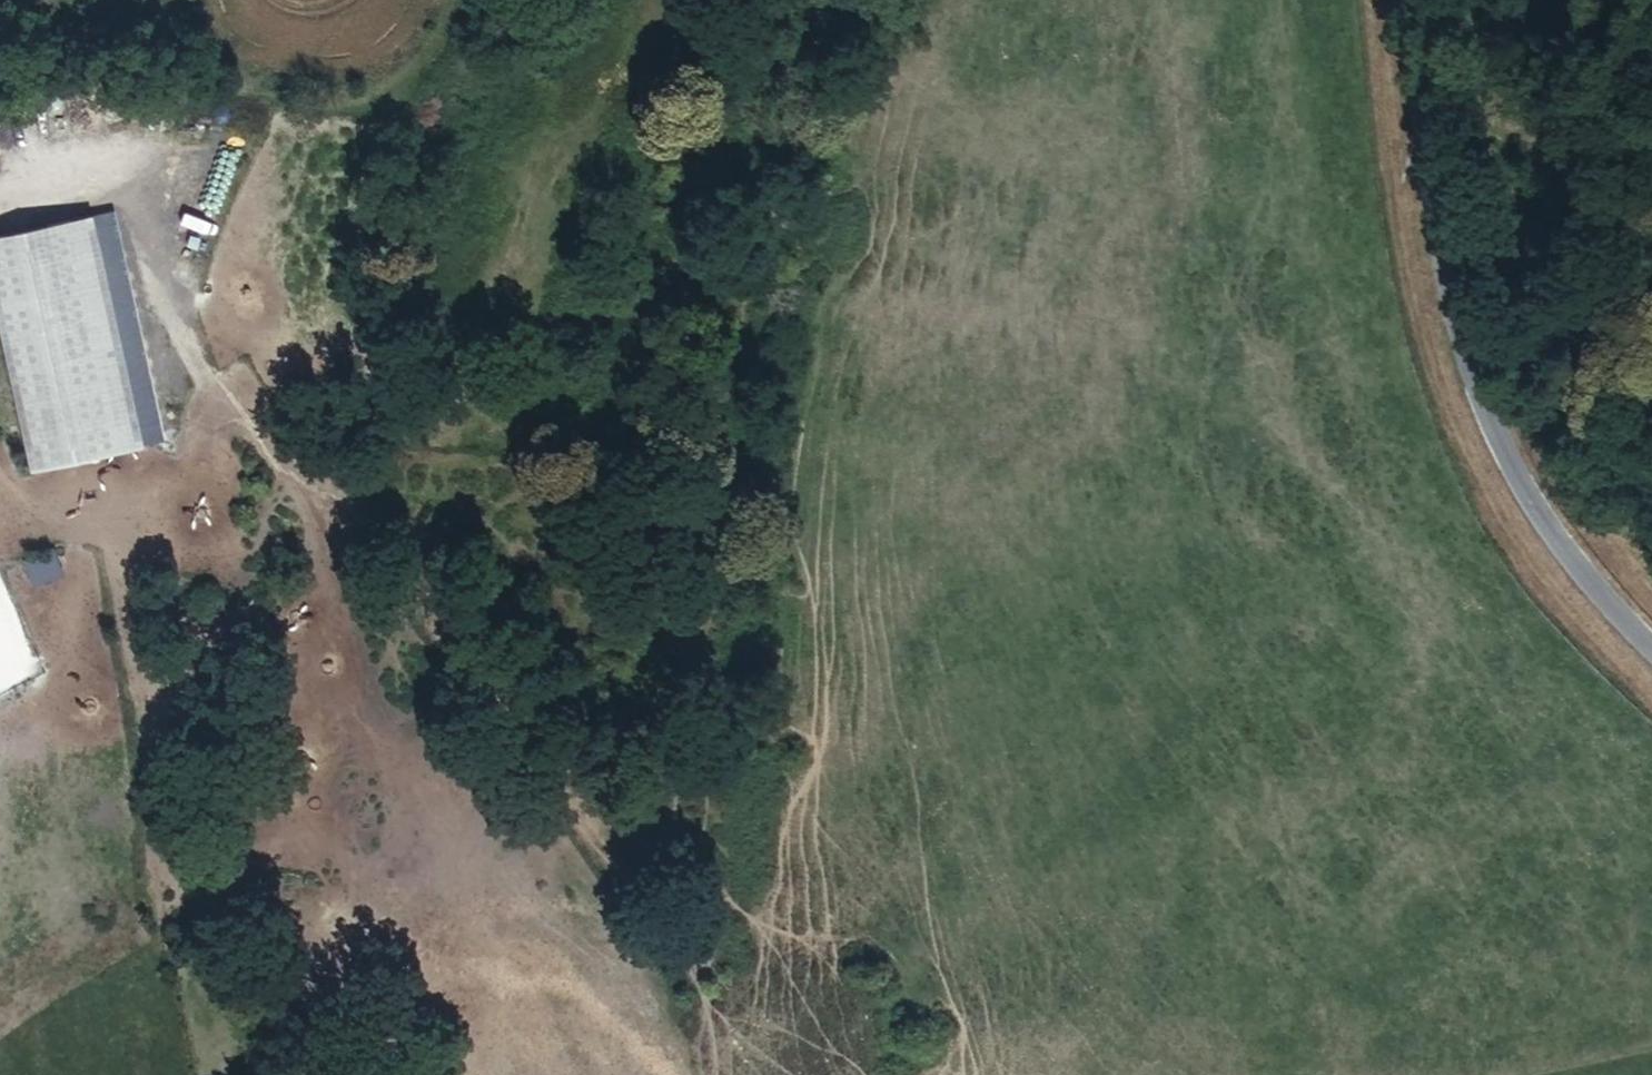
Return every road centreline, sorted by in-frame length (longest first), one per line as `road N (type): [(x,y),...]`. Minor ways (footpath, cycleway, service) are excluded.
road 1 (unclassified): [(1651,647),(1507,460),(1457,323),(1413,0)]

